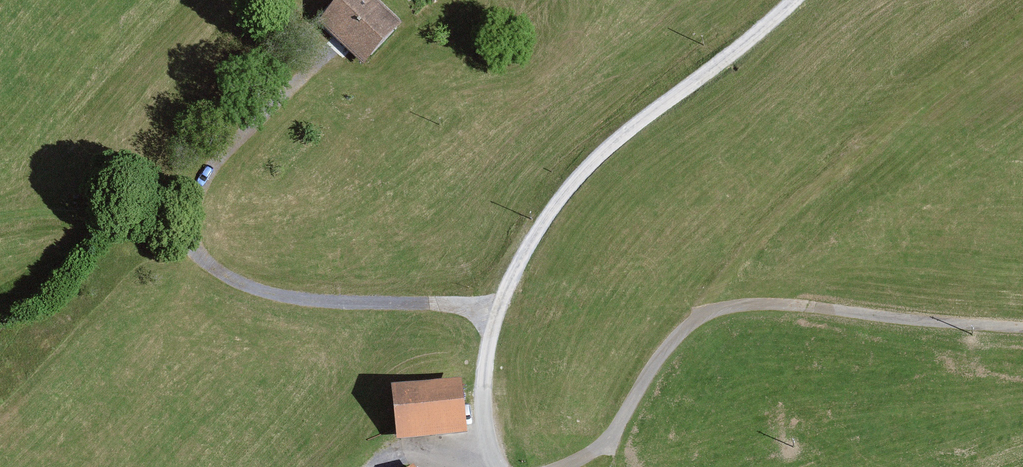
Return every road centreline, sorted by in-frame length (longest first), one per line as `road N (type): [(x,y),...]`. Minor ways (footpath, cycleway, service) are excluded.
road 1 (track): [(1022,322),(808,302),(709,307),(668,340),(606,440),(552,466)]
road 2 (track): [(499,309),(562,197),(625,132),(795,0)]
road 3 (track): [(191,243),(230,281),(281,297),(499,309)]
road 4 (track): [(314,66),(205,175),(191,243)]
road 5 (track): [(0,216),(74,209),(139,221),(191,243)]
road 6 (track): [(496,466),(486,441),(484,381),(499,309)]

